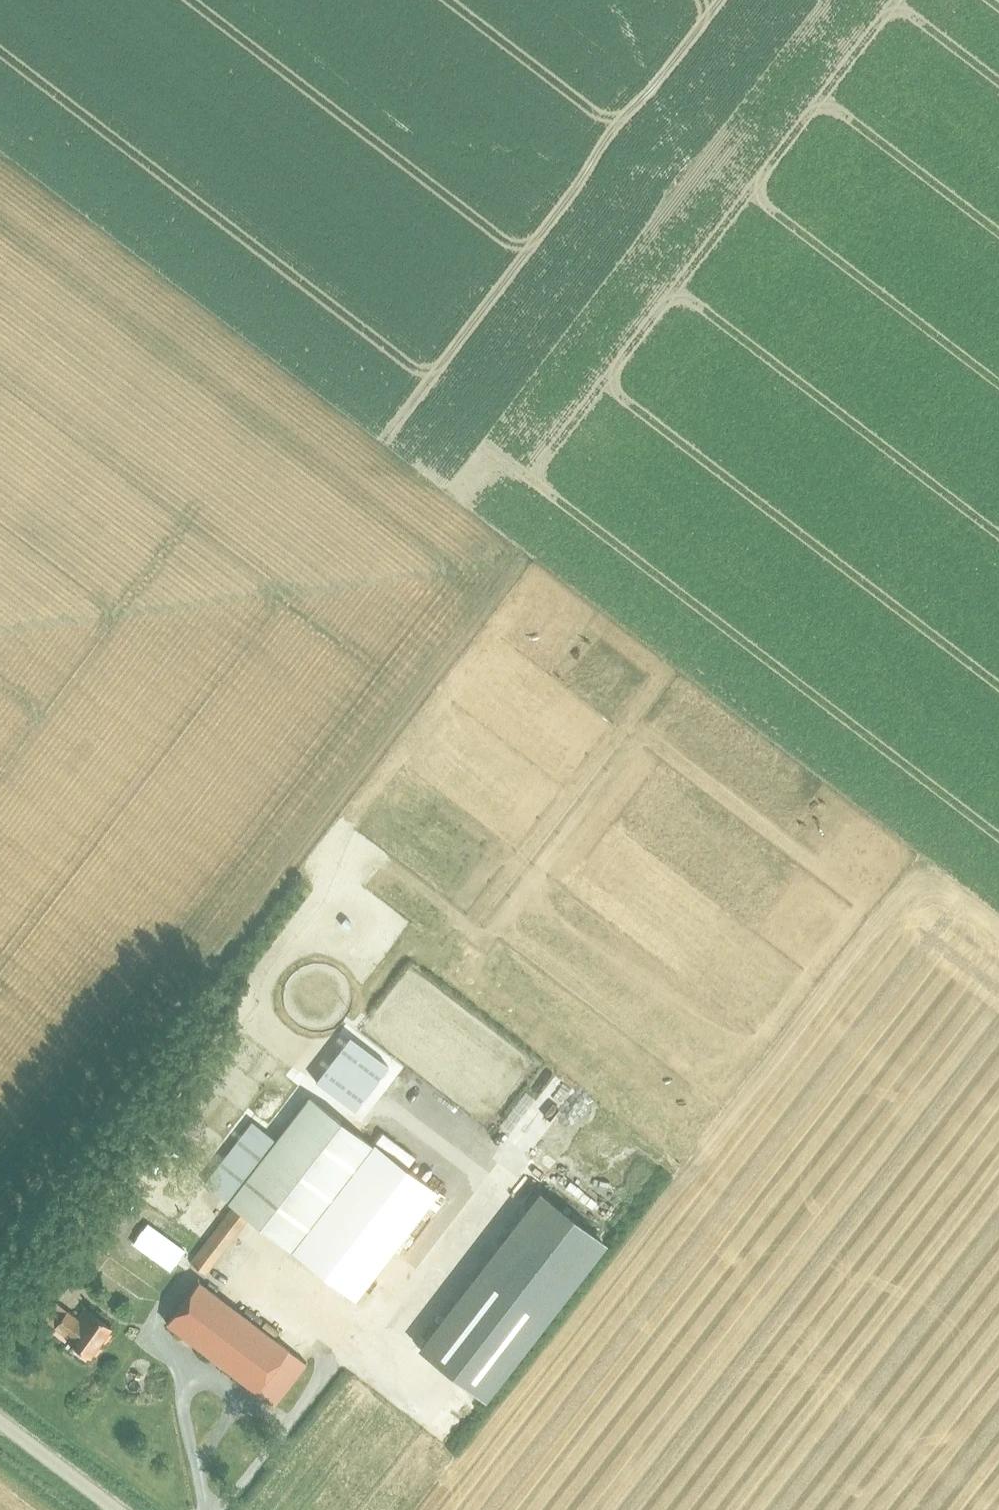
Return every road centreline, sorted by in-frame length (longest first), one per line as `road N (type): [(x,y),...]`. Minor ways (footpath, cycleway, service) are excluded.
road 1 (unclassified): [(117,1509),(0,1421)]

